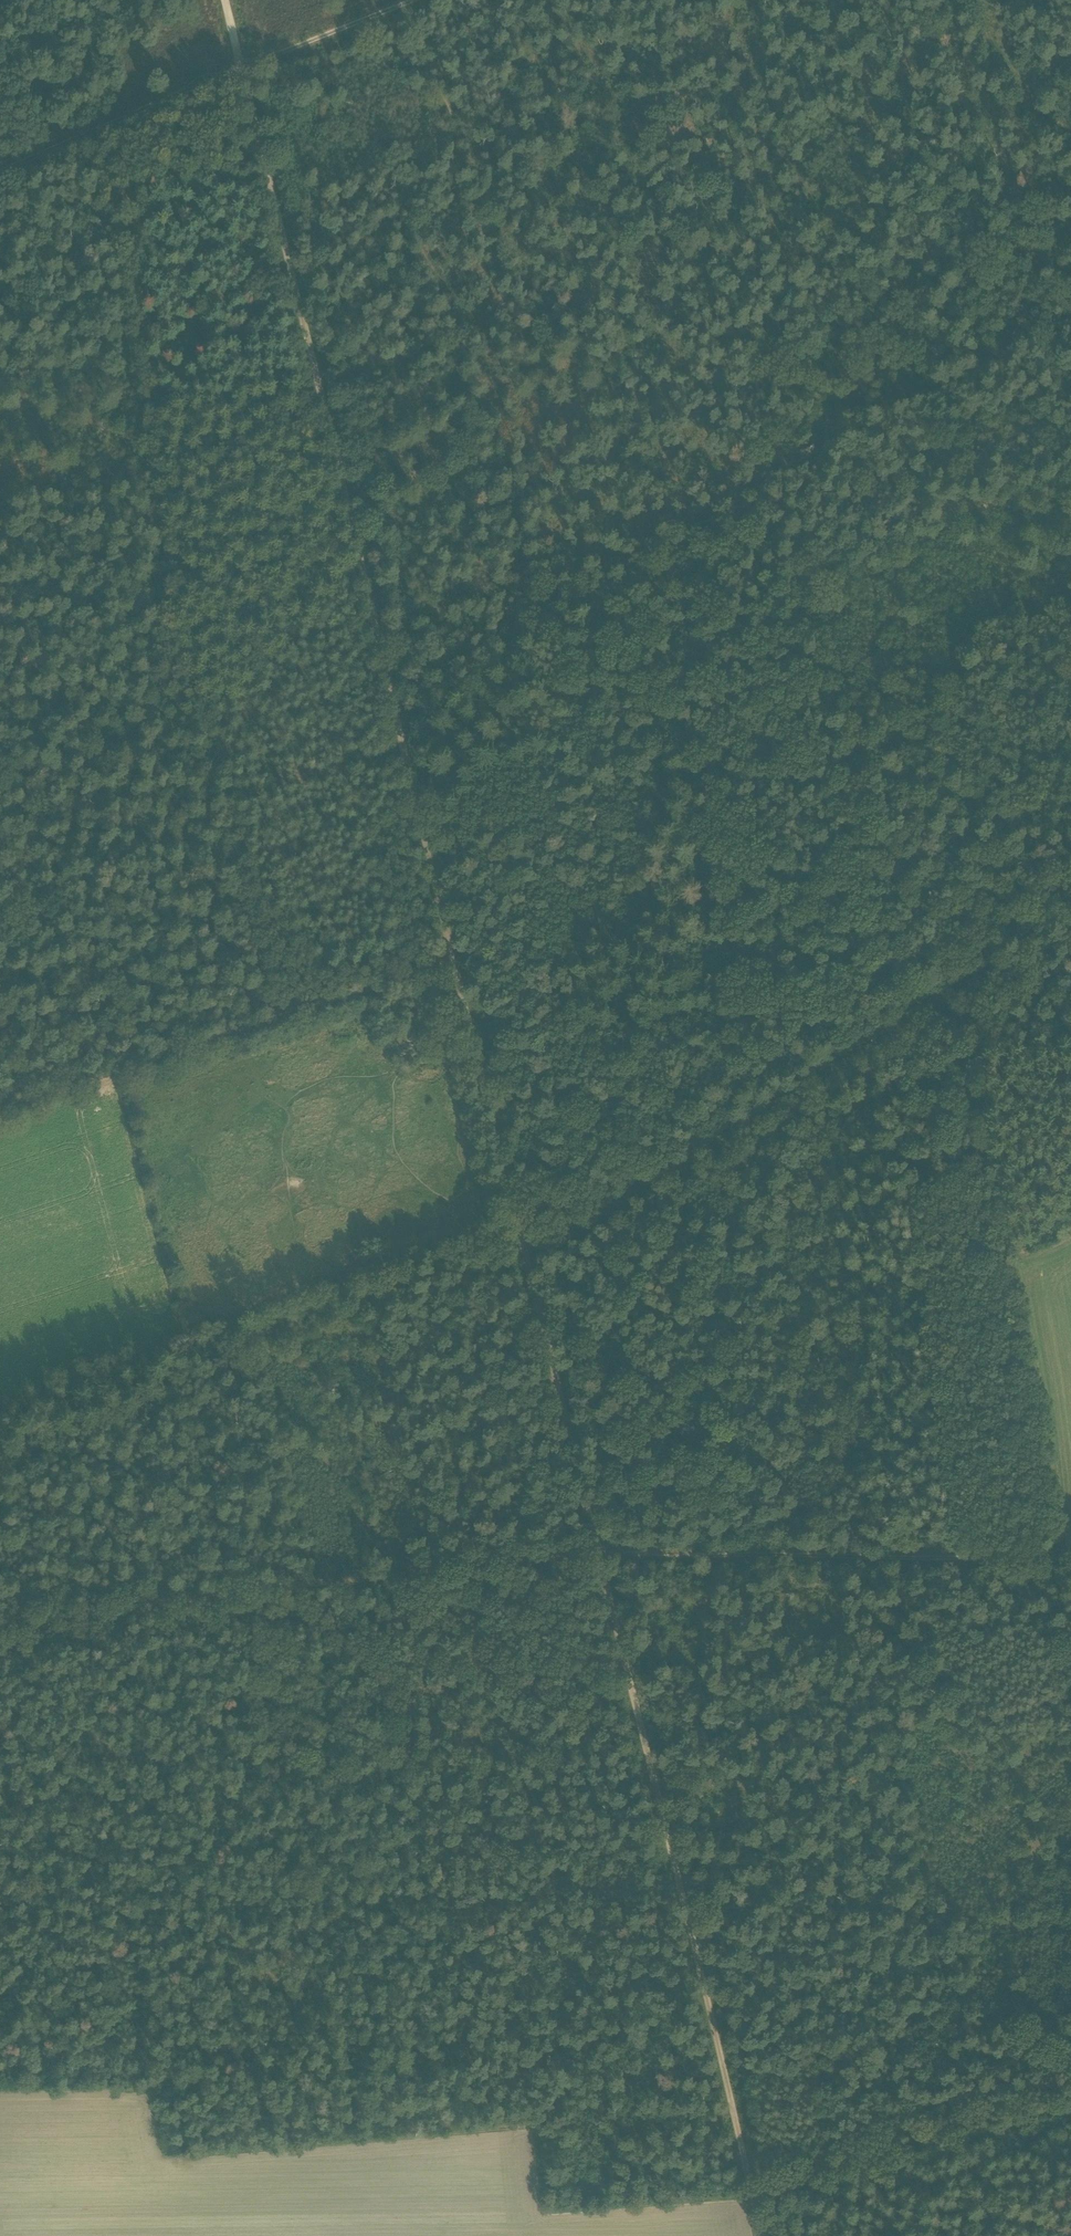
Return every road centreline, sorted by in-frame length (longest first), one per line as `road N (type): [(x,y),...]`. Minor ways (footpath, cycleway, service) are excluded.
road 1 (track): [(454,961),(226,0)]
road 2 (track): [(116,122),(134,223),(120,307),(164,533),(154,659),(173,708),(200,724),(209,743),(273,1022)]
road 3 (track): [(763,2235),(659,1782),(597,1555)]
road 4 (track): [(952,1558),(886,1033)]
road 5 (track): [(413,1576),(0,1627)]
road 6 (track): [(1070,2015),(715,2027)]
road 7 (track): [(952,1558),(597,1555)]
road 8 (track): [(116,122),(418,0)]
road 9 (track): [(525,1253),(454,961)]
road 10 (track): [(273,1022),(0,1115)]
road 11 (track): [(273,1022),(454,961)]
road 12 (track): [(597,1555),(413,1576)]
road 13 (track): [(586,1512),(552,1371)]
road 14 (track): [(0,173),(116,122)]
road 15 (track): [(552,1371),(525,1253)]

